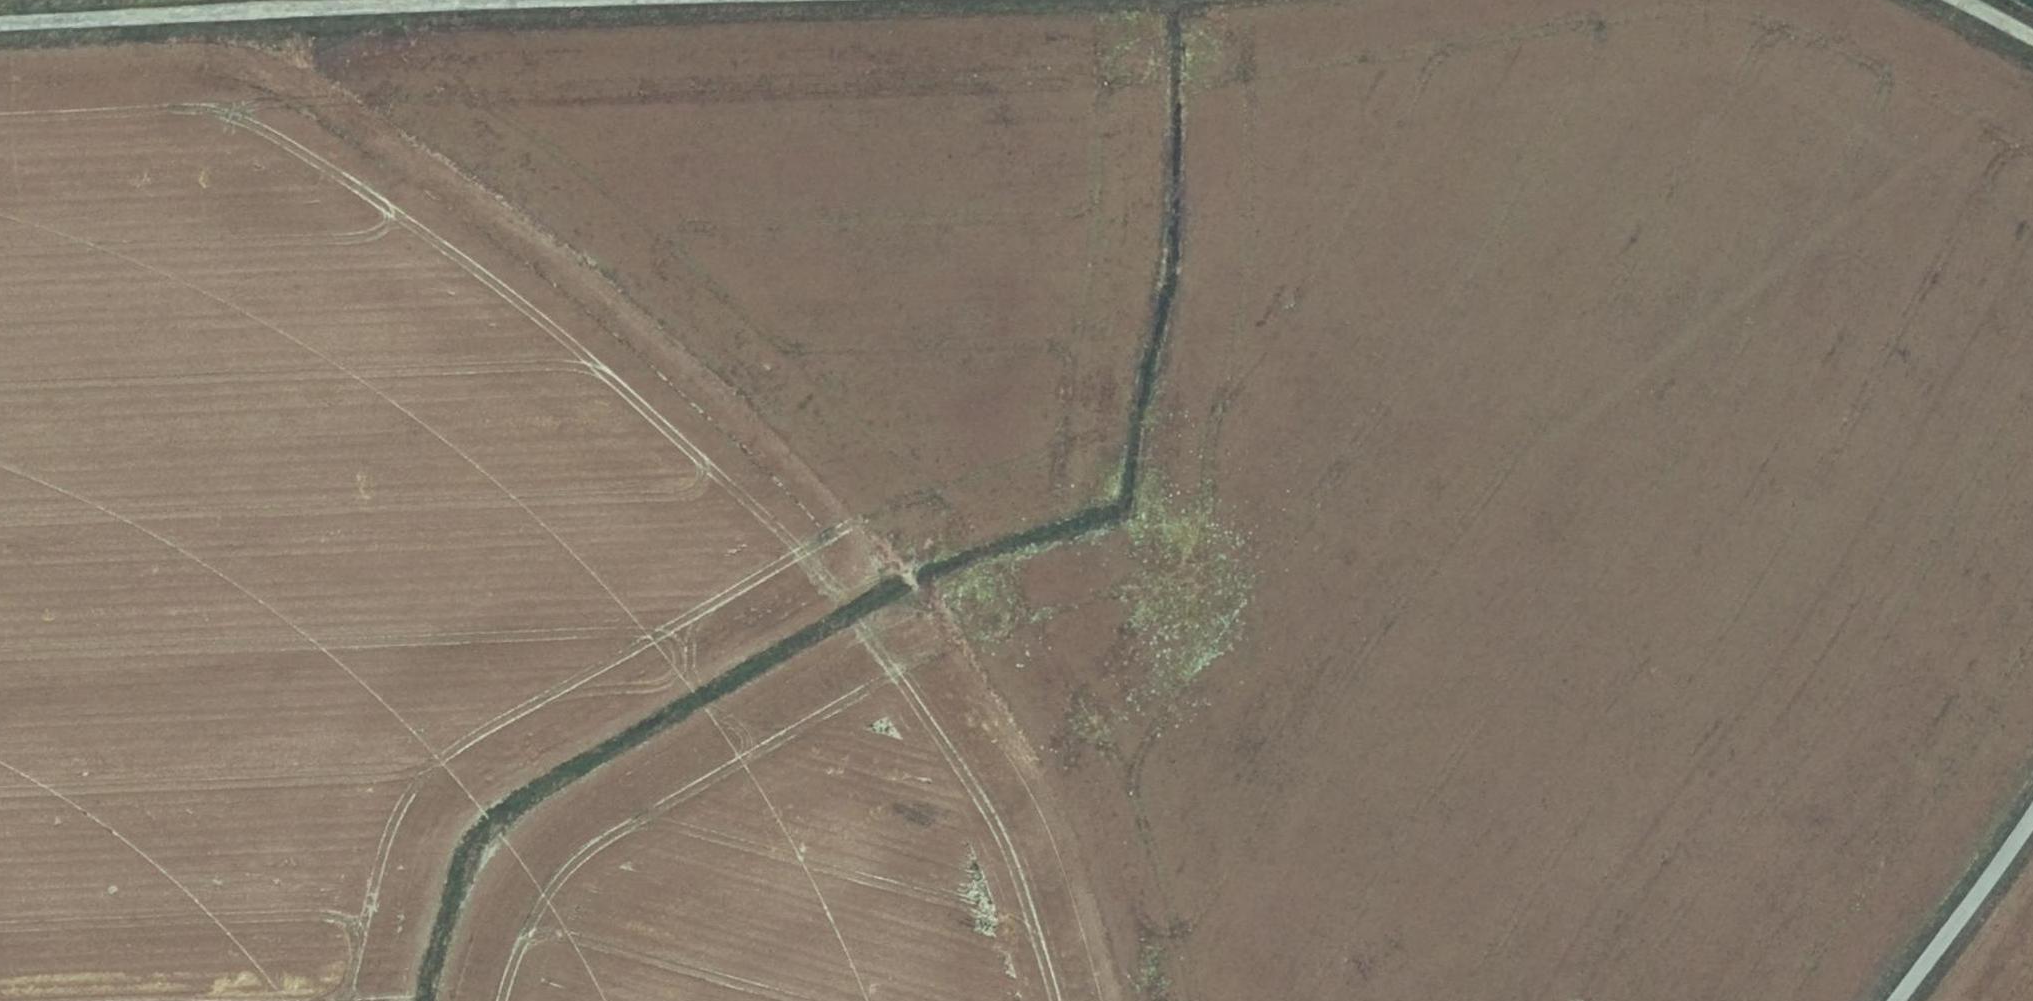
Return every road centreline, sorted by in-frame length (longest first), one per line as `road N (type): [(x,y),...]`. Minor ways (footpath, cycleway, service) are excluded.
road 1 (unclassified): [(686,0),(0,21)]
road 2 (unclassified): [(2032,813),(1893,1000)]

